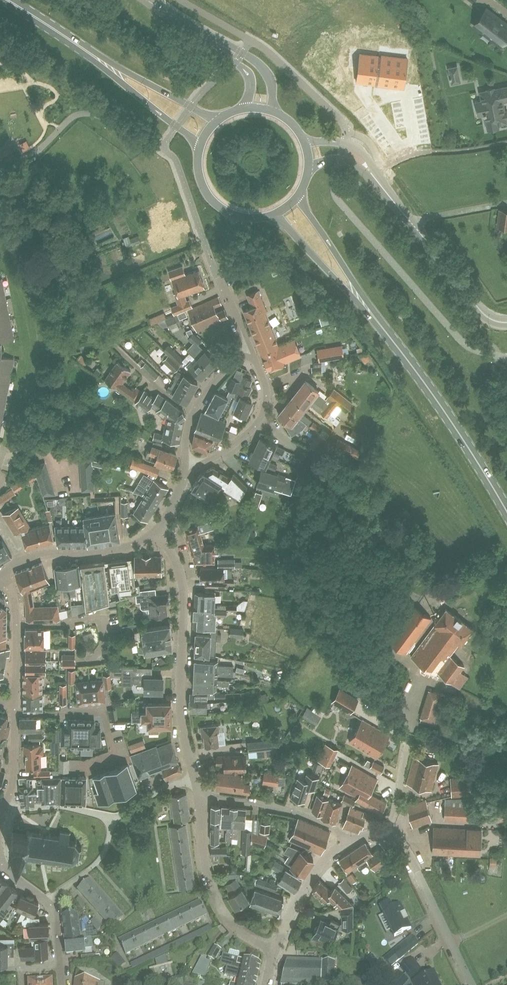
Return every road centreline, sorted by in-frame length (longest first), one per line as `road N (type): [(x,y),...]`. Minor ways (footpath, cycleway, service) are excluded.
road 1 (track): [(410,734),(412,716),(386,681),(377,644),(406,546),(323,460),(261,419)]
road 2 (residential): [(195,780),(181,710),(183,594),(155,532)]
road 3 (primary): [(506,512),(385,333)]
road 4 (tertiary): [(497,322),(483,317),(376,175)]
road 5 (residential): [(275,950),(238,929),(220,904),(206,866),(199,796)]
road 6 (residential): [(472,984),(407,852),(384,835)]
road 7 (primary): [(221,121),(76,43)]
road 8 (primary): [(76,43),(202,148)]
road 9 (primary): [(385,333),(301,193)]
road 10 (primary): [(274,216),(385,333)]
road 11 (residential): [(346,842),(334,829),(274,806),(199,796)]
road 12 (residential): [(185,475),(261,419),(267,390),(257,362)]
road 13 (residential): [(90,656),(108,655),(105,620),(16,624)]
road 14 (residential): [(24,560),(125,550),(155,532)]
road 15 (tertiary): [(272,113),(265,70),(187,27)]
road 16 (residential): [(275,950),(311,875),(346,842)]
road 17 (primary): [(202,148),(201,178),(220,207),(242,218),(274,216)]

